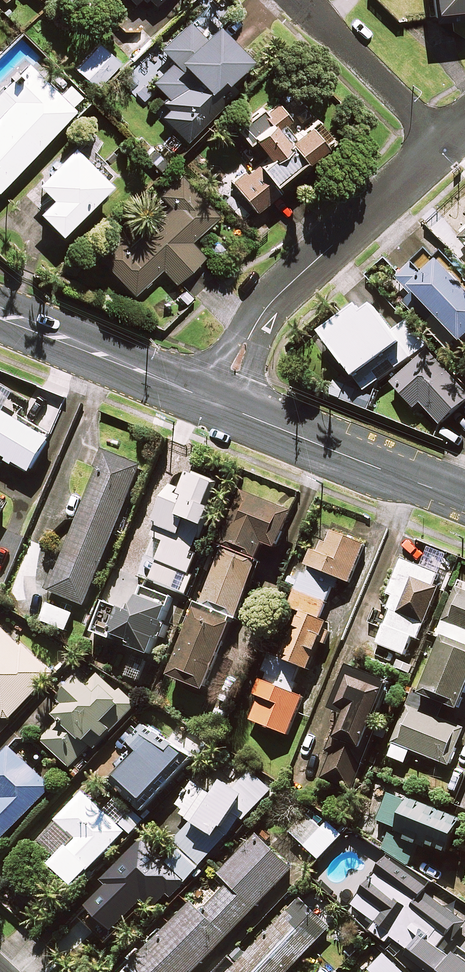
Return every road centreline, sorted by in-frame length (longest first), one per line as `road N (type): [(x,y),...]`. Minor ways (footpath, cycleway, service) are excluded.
road 1 (residential): [(219,403),(264,314),(444,147)]
road 2 (tertiary): [(464,500),(219,403)]
road 3 (tertiary): [(219,403),(0,314)]
road 4 (residential): [(298,0),(444,147)]

